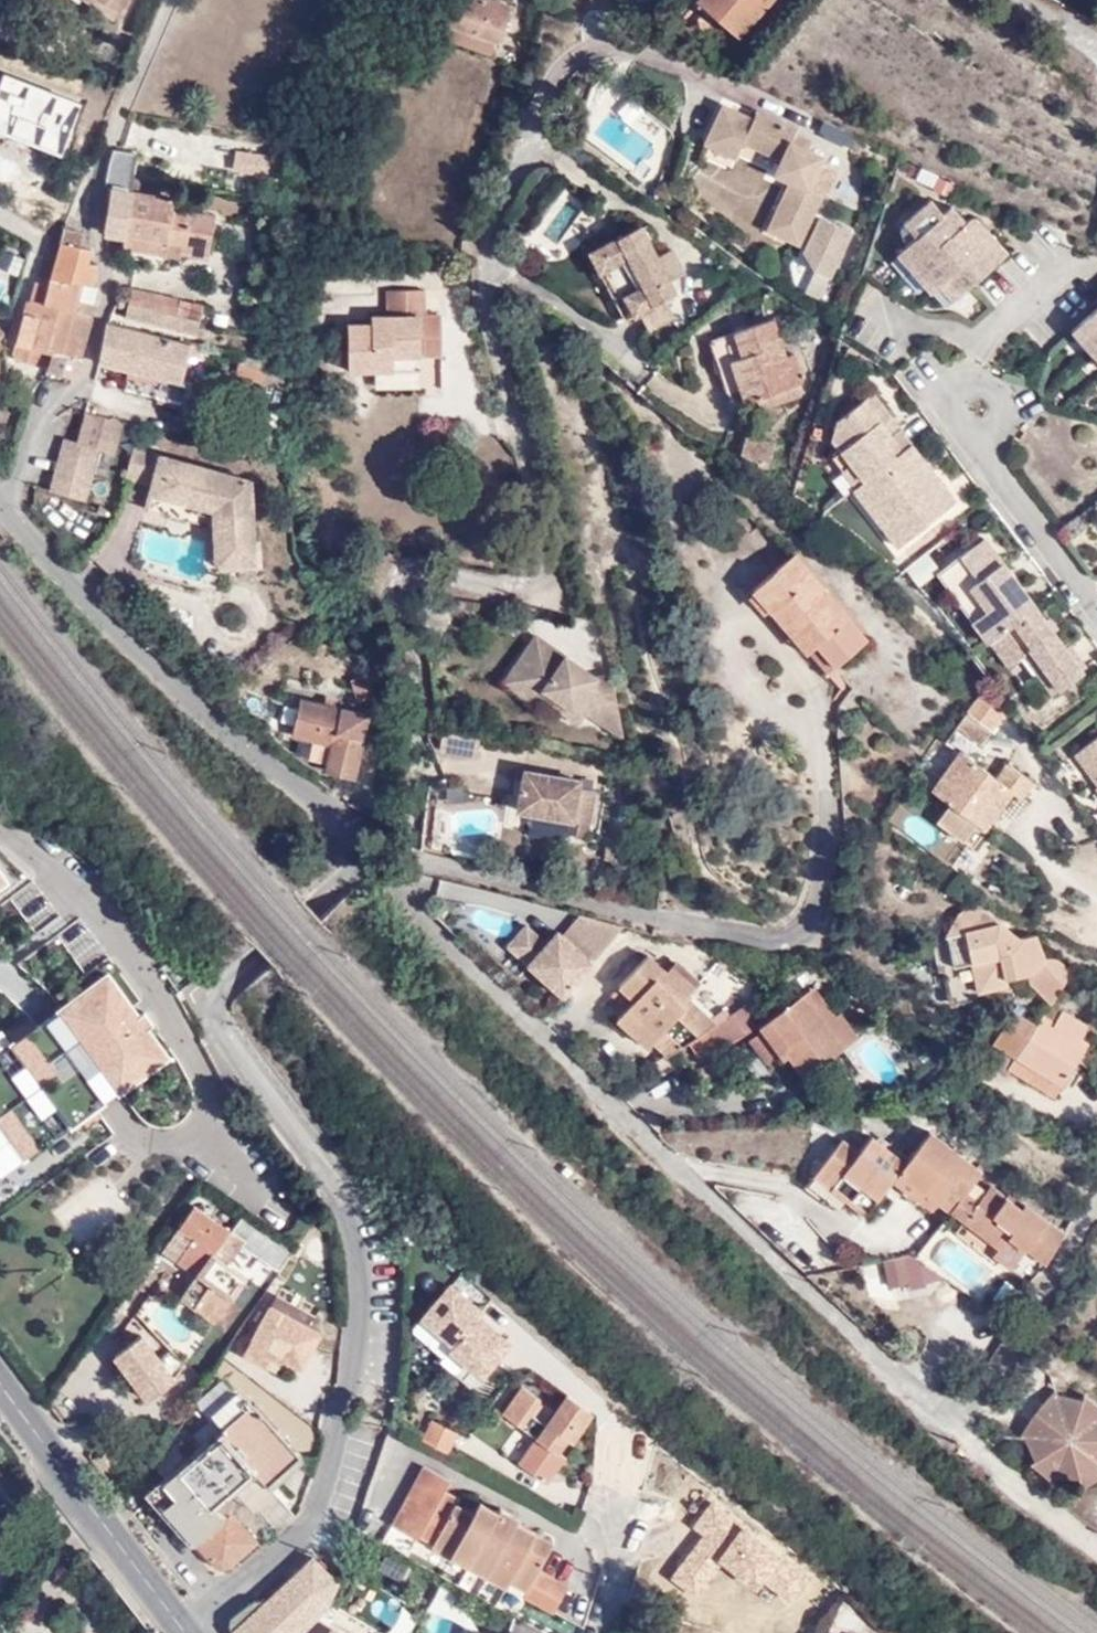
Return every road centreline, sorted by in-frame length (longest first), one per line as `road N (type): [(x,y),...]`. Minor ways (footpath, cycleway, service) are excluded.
road 1 (tertiary): [(0,504),(130,650),(363,860),(219,1005),(220,1023),(306,1137),(351,1221),(359,1325),(340,1431),(308,1528),(182,1626)]
road 2 (residential): [(0,502),(20,482),(43,423),(75,383),(103,292),(103,258),(89,212),(93,160),(164,0)]
road 3 (primary): [(182,1626),(0,1381)]
road 4 (residential): [(963,401),(1096,604)]
road 5 (residential): [(593,1632),(630,1507)]

